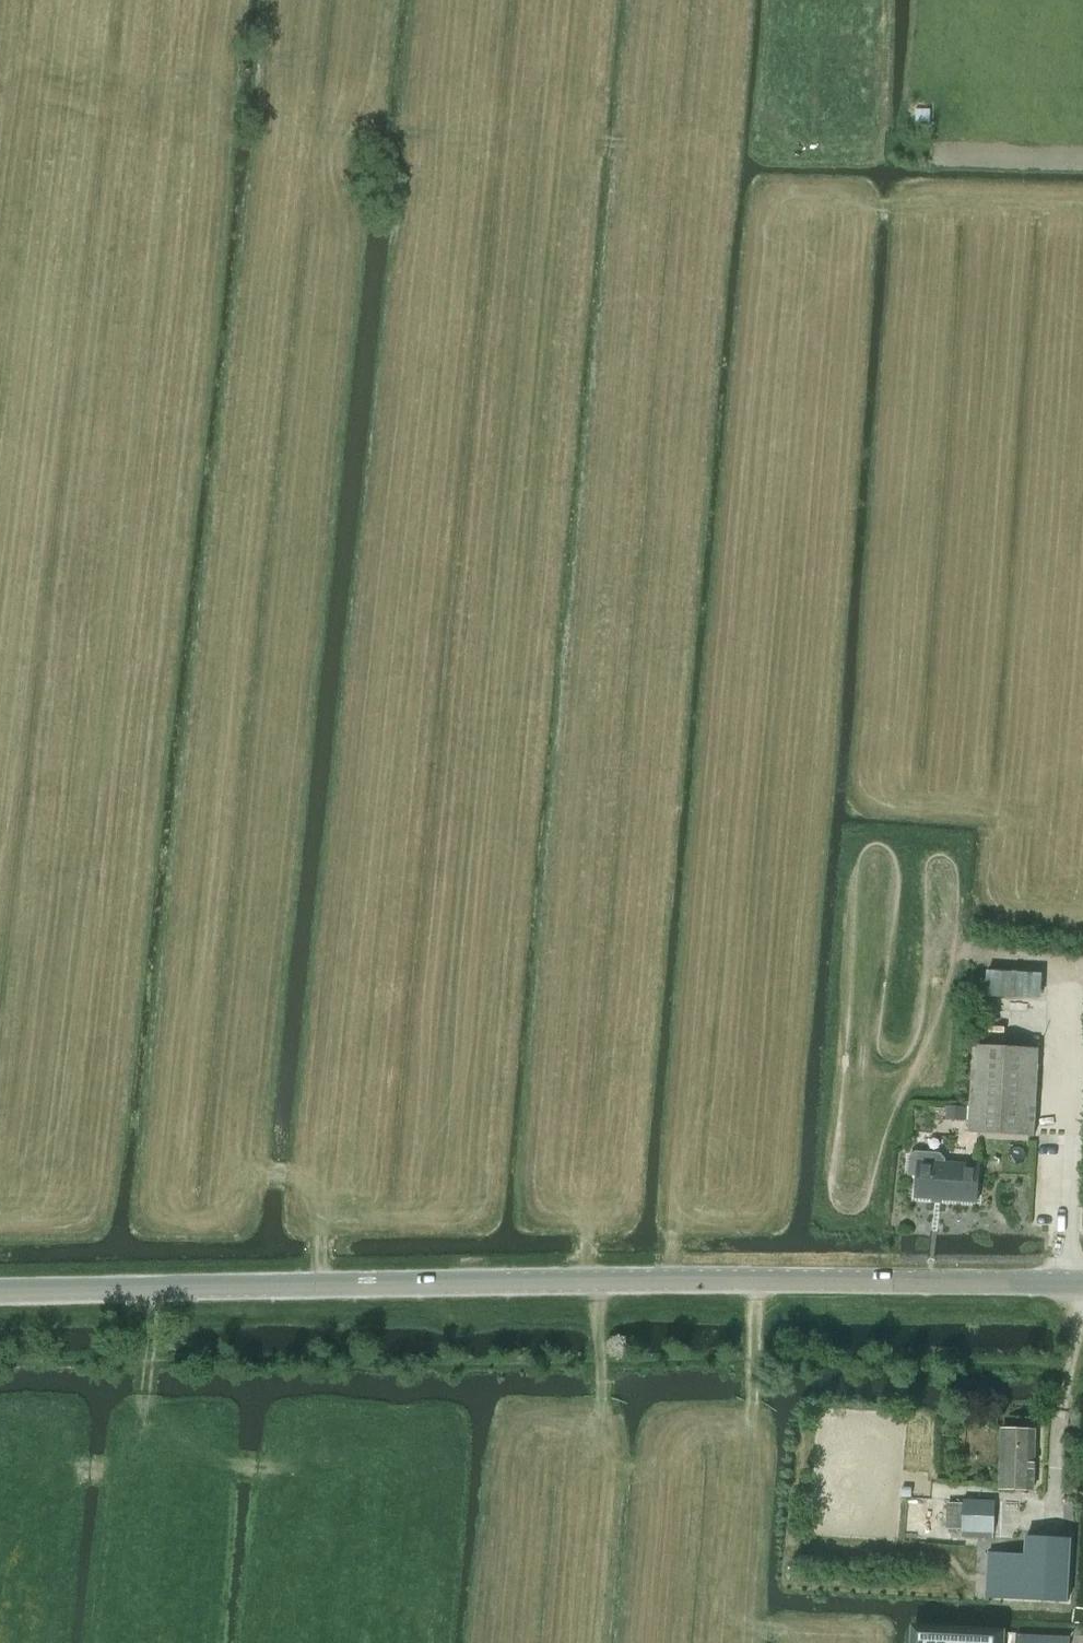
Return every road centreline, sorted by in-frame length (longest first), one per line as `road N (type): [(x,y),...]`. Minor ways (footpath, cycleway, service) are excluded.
road 1 (tertiary): [(1082,1282),(0,1291)]

